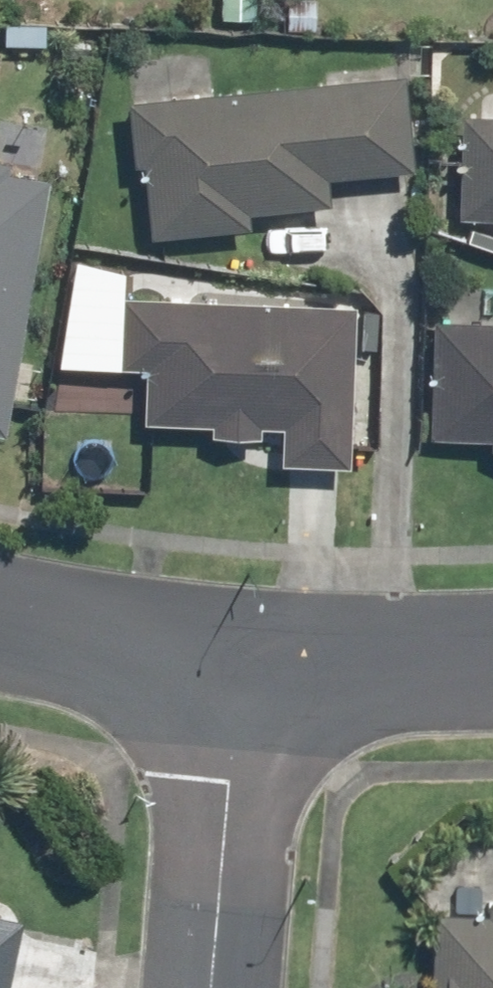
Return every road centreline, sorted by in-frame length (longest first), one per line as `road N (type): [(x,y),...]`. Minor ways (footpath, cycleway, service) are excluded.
road 1 (residential): [(252,674),(208,987)]
road 2 (residential): [(252,674),(0,625)]
road 3 (residential): [(492,672),(252,674)]

